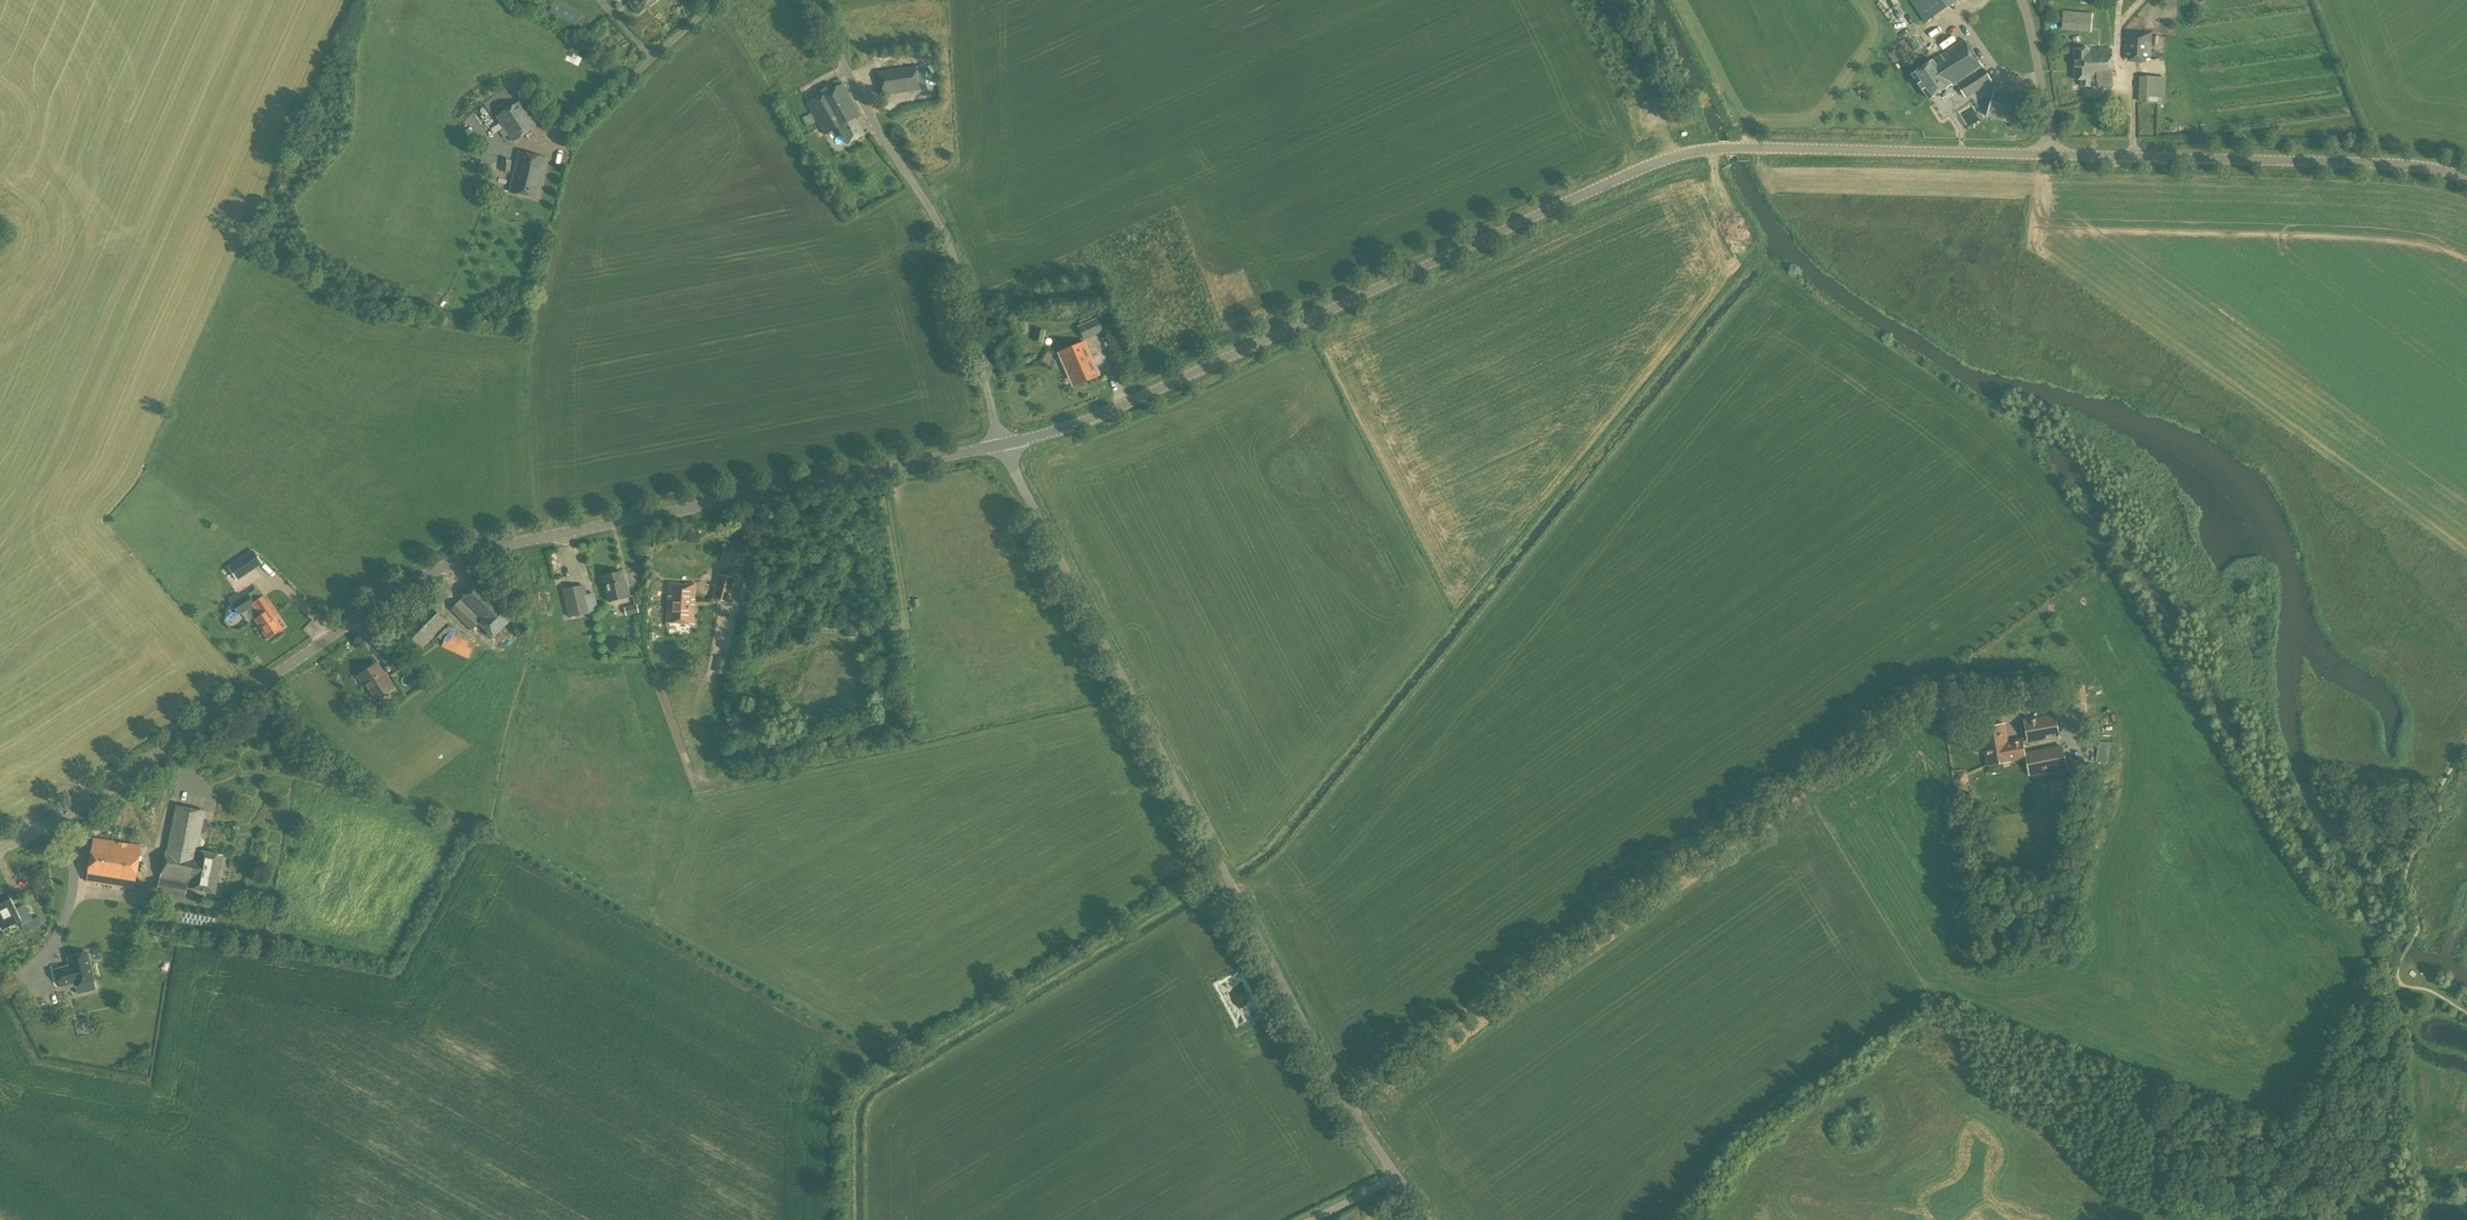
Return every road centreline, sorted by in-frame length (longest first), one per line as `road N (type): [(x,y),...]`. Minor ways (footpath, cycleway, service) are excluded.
road 1 (tertiary): [(0,852),(92,801),(434,570),(521,541),(1006,446)]
road 2 (unclassified): [(1435,1219),(1351,1106),(1006,446)]
road 3 (tertiary): [(1006,446),(1173,386),(1662,162),(1760,151)]
road 4 (unclassified): [(1006,446),(943,236),(808,0)]
road 5 (tertiary): [(2466,173),(2382,160),(2051,153)]
road 6 (tertiary): [(2051,153),(1760,151)]
road 7 (unclassified): [(551,132),(709,0)]
road 8 (unclassified): [(2051,153),(2039,46),(2023,0)]

